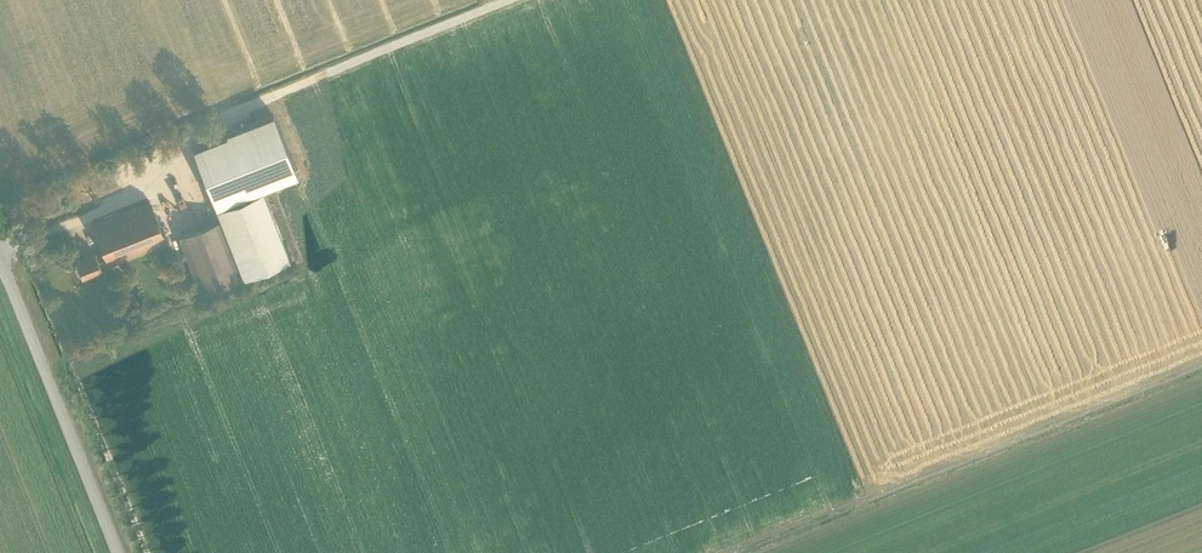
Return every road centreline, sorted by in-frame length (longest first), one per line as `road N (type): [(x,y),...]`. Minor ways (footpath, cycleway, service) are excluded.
road 1 (unclassified): [(119,552),(0,257)]

